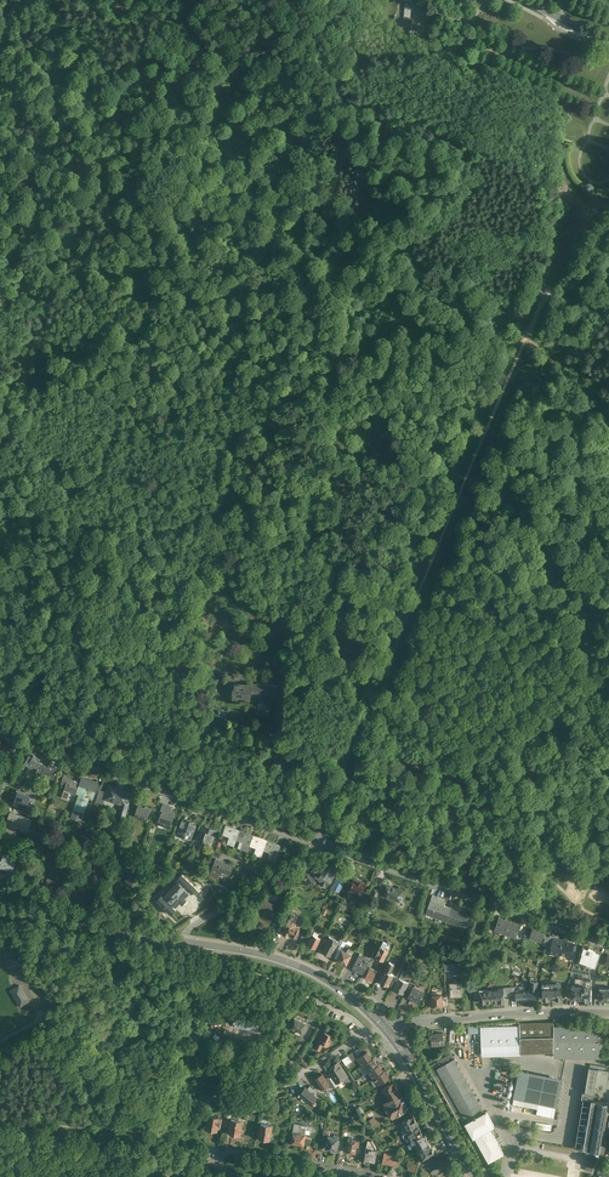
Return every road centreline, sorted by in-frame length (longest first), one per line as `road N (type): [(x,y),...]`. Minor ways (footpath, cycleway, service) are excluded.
road 1 (track): [(0,517),(92,523),(234,572),(396,650),(471,789),(579,908),(608,923)]
road 2 (track): [(591,654),(152,487),(92,523),(15,742)]
road 3 (track): [(527,335),(466,303),(435,303),(298,391),(85,294),(0,271)]
road 4 (track): [(608,634),(493,477),(298,391),(152,487)]
road 5 (track): [(326,814),(527,335)]
road 6 (residential): [(313,845),(15,742)]
road 7 (residential): [(608,947),(313,845)]
road 8 (track): [(420,307),(400,251),(406,198),(316,97)]
road 9 (residential): [(608,1013),(382,1025)]
road 10 (secondary): [(180,940),(302,968),(382,1025)]
road 11 (track): [(316,97),(305,113),(289,114),(251,92),(179,0)]
road 12 (secondary): [(0,915),(180,940)]
road 13 (secondary): [(382,1025),(473,1176)]
road 14 (residential): [(180,940),(194,922),(313,845)]
road 15 (track): [(0,439),(152,487)]

